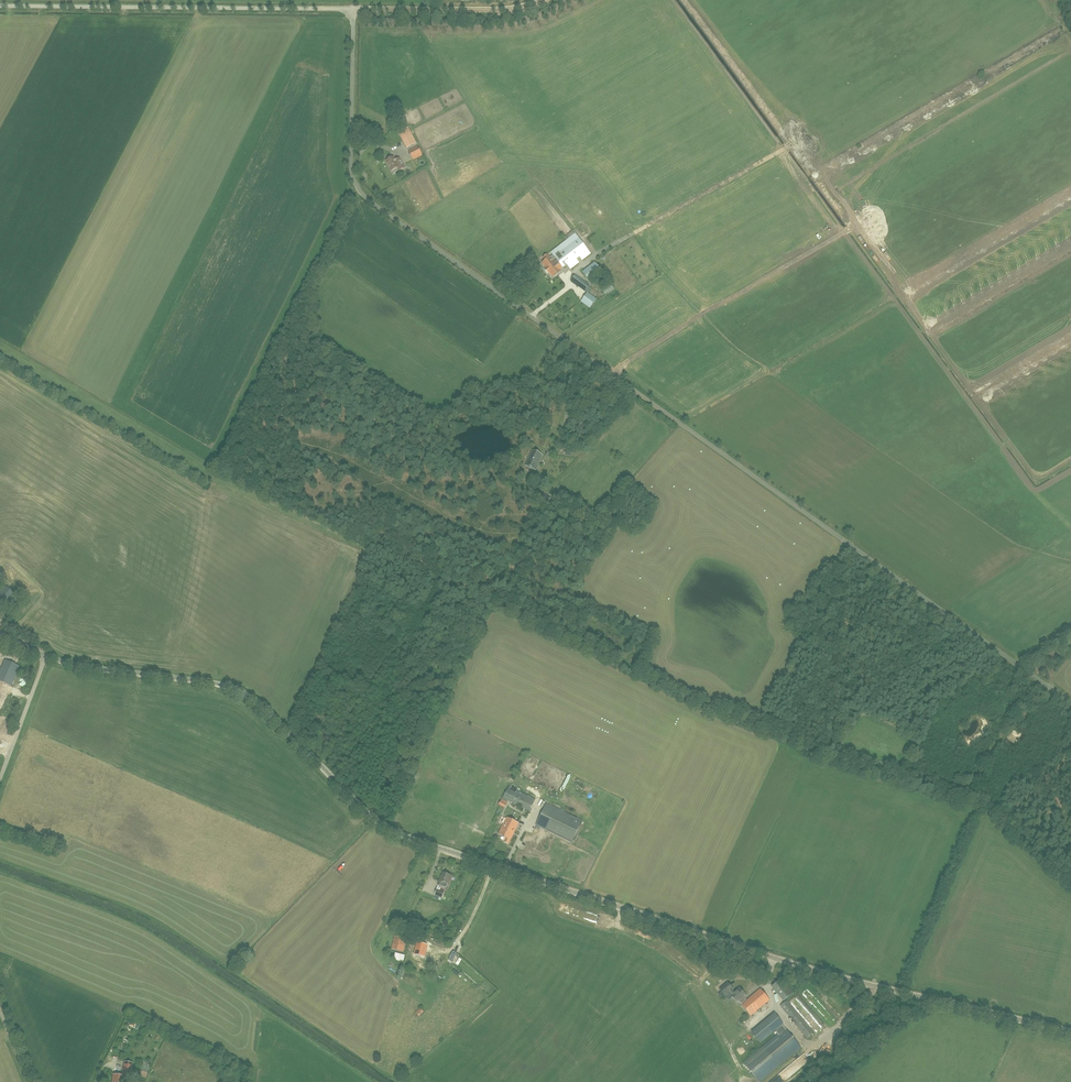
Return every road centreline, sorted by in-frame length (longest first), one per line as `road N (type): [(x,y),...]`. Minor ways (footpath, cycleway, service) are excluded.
road 1 (unclassified): [(1070,700),(366,196),(354,178),(351,11),(0,5)]
road 2 (unclassified): [(1070,1032),(858,985),(431,850),(360,815),(311,757),(236,689),(48,660)]
road 3 (track): [(617,242),(791,143)]
road 4 (track): [(544,0),(504,10),(351,11)]
road 5 (unclassified): [(0,780),(48,660)]

